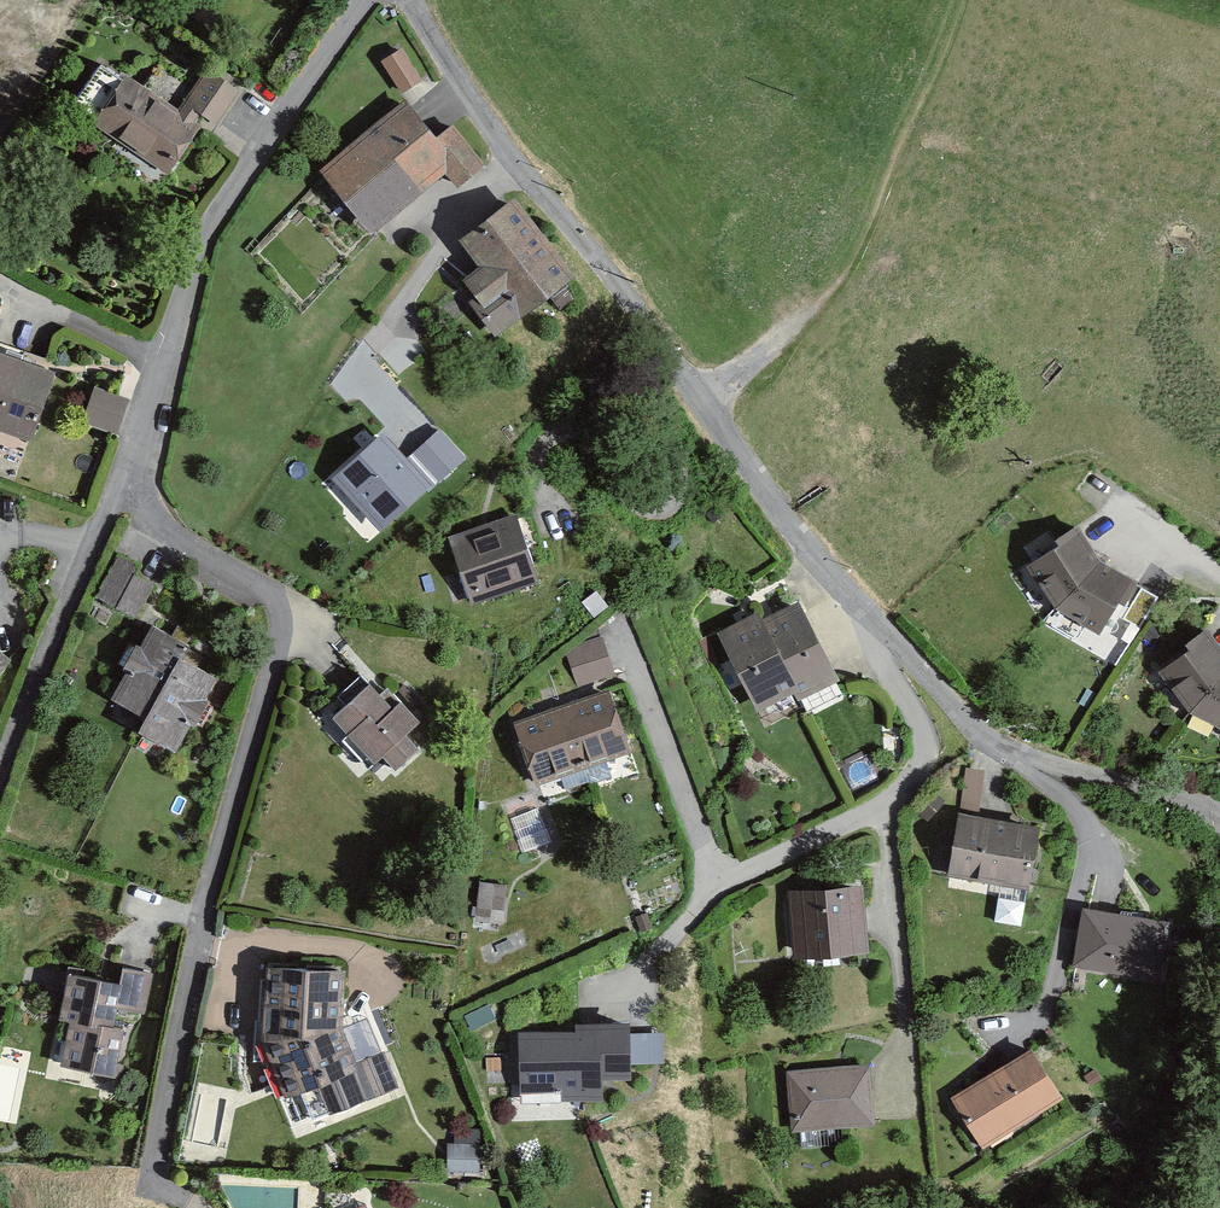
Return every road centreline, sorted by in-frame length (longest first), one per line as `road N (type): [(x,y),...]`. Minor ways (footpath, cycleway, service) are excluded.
road 1 (residential): [(197,1207),(159,1184),(154,1164),(203,923),(281,623),(267,589),(153,519),(127,472)]
road 2 (residential): [(412,0),(517,164),(667,345),(823,567),(881,628)]
road 3 (residential): [(127,472),(209,225),(360,0)]
road 4 (track): [(708,403),(797,337),(846,284),(923,103)]
road 5 (residential): [(0,775),(127,472)]

